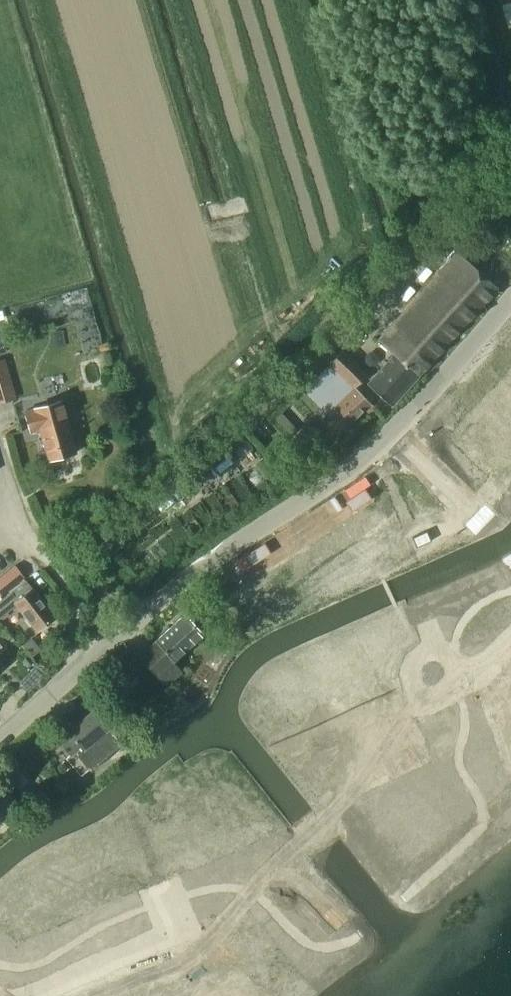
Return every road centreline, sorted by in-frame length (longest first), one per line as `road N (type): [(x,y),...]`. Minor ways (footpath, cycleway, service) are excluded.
road 1 (tertiary): [(0,738),(151,604),(393,428)]
road 2 (residential): [(0,988),(58,985),(183,931)]
road 3 (tertiary): [(393,428),(510,300)]
road 4 (residential): [(393,428),(510,543)]
road 5 (residential): [(463,681),(425,699),(408,684),(412,657),(438,643),(456,662)]

